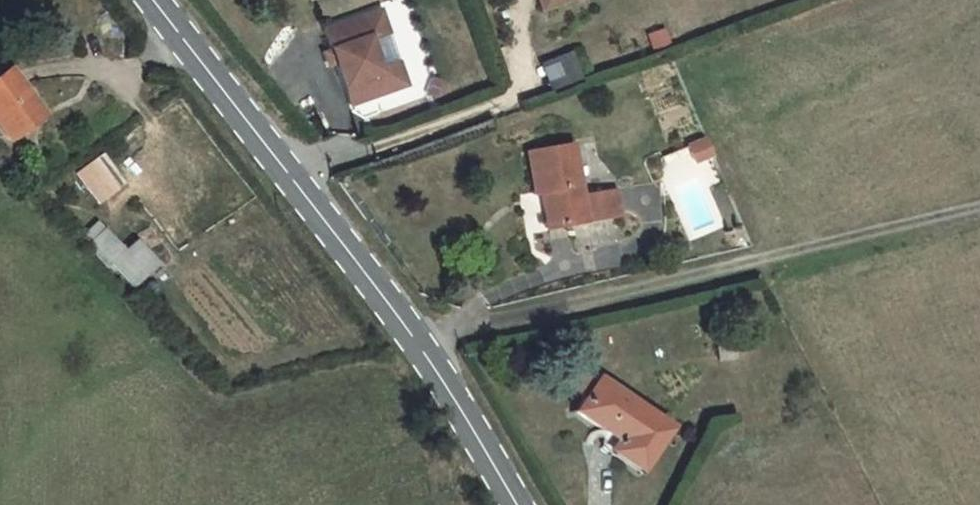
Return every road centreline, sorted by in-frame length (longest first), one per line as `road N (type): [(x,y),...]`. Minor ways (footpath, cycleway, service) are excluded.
road 1 (secondary): [(514,504),(423,349),(154,0)]
road 2 (track): [(979,204),(443,334),(423,349)]

